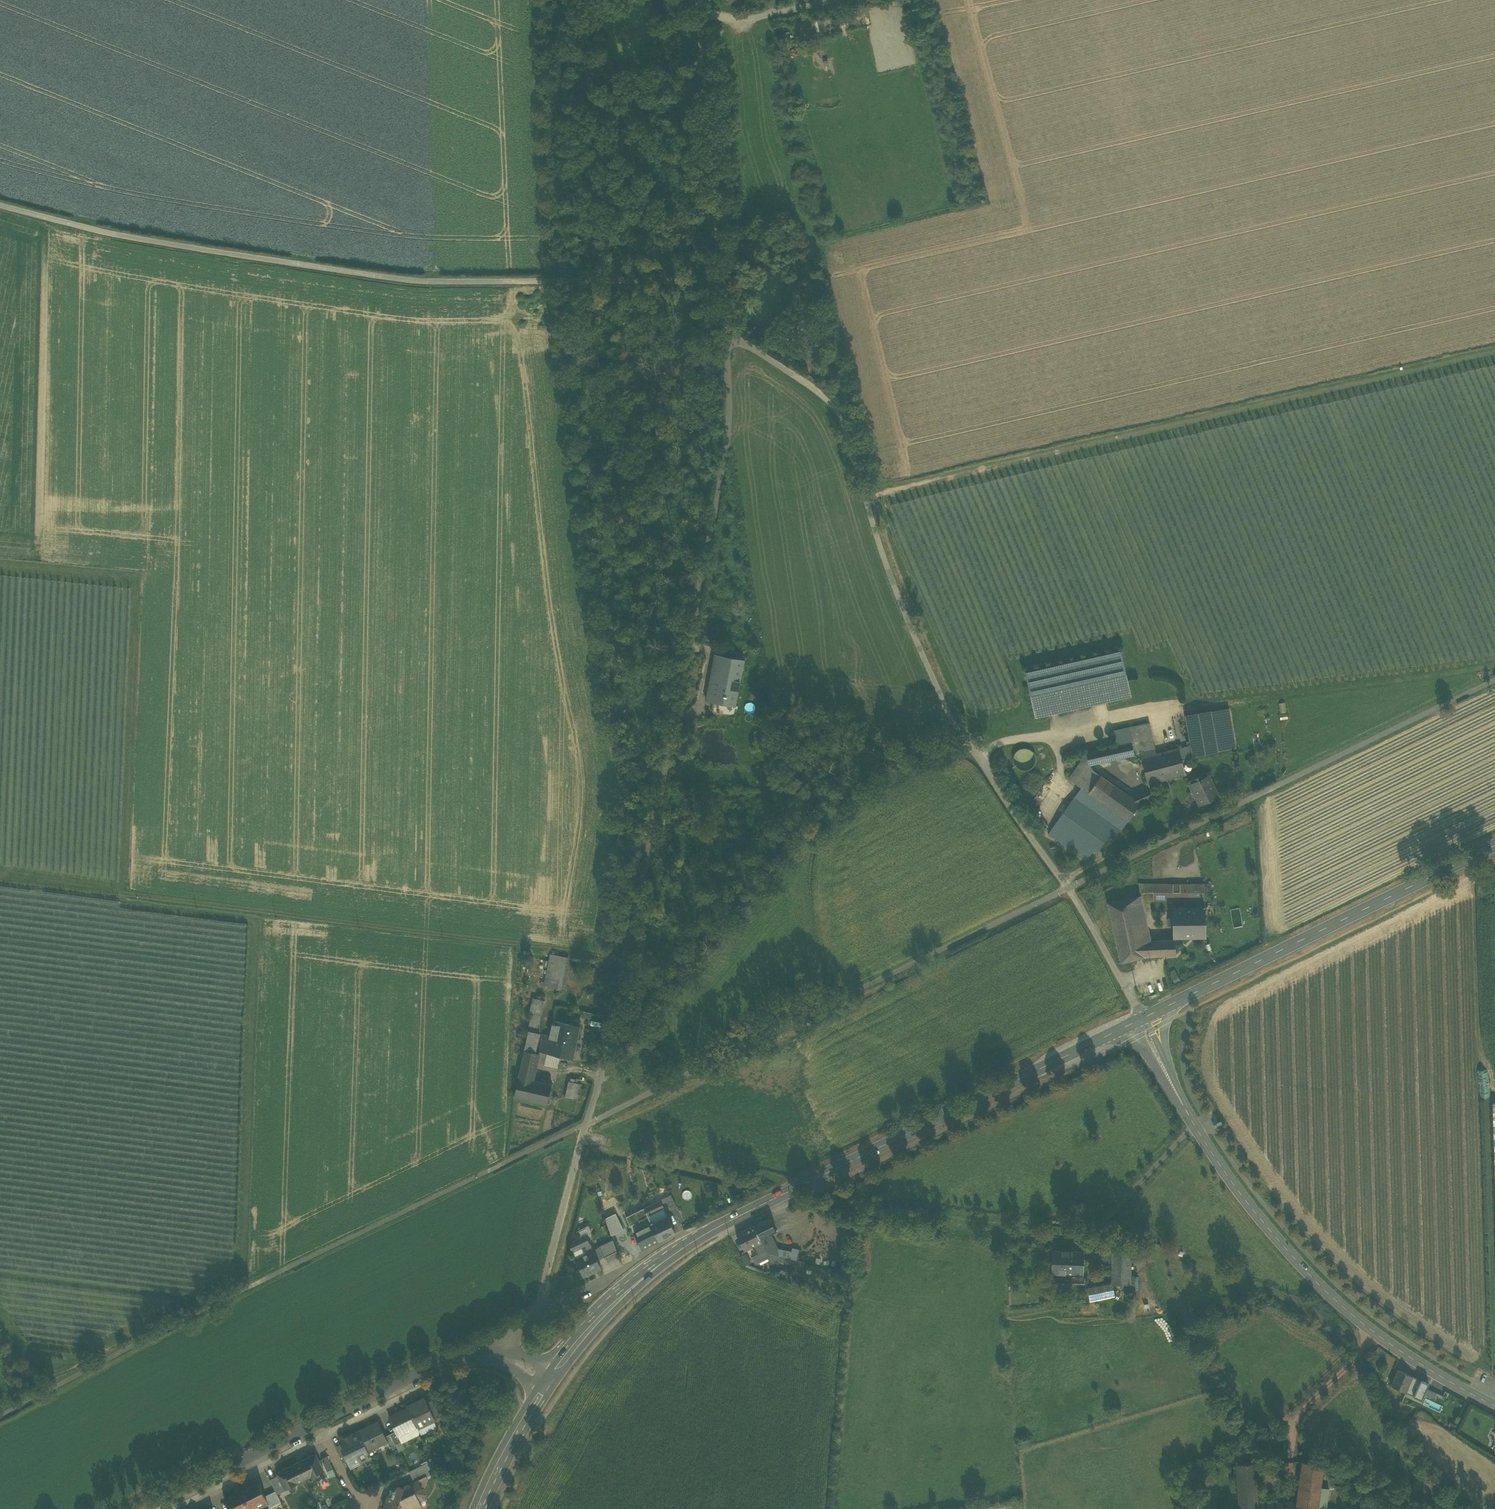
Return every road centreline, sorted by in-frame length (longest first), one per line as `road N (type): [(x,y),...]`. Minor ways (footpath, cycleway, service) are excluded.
road 1 (residential): [(540,1310),(628,958),(732,422),(724,328)]
road 2 (residential): [(0,203),(107,232),(416,279),(717,281)]
road 3 (secondary): [(1139,1021),(690,1240),(619,1294),(549,1378)]
road 4 (track): [(628,958),(0,876)]
road 5 (tertiary): [(1139,1021),(1244,1198),(1303,1269),(1373,1331),(1494,1405)]
road 6 (unclassified): [(724,328),(852,423),(883,564),(956,725)]
road 7 (secondary): [(1494,846),(1139,1021)]
road 8 (residential): [(956,725),(1069,888),(1139,1021)]
road 9 (residential): [(717,281),(699,0)]
road 10 (residential): [(505,1355),(448,1359),(318,1422)]
road 11 (residential): [(318,1422),(139,1508)]
road 12 (secondary): [(480,1508),(549,1378)]
road 13 (track): [(700,12),(776,13),(842,0)]

